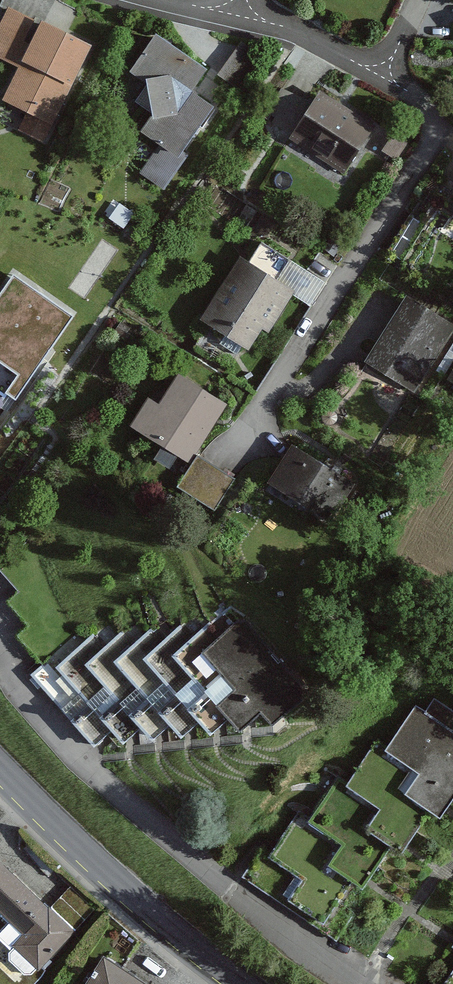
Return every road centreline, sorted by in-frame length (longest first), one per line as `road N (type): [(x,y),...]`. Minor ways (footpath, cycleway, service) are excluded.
road 1 (residential): [(354,983),(75,759),(17,690),(0,653)]
road 2 (residential): [(238,453),(386,220),(443,112),(381,75)]
road 3 (secondary): [(0,763),(109,872),(249,983)]
road 4 (residential): [(381,75),(325,44),(235,14)]

